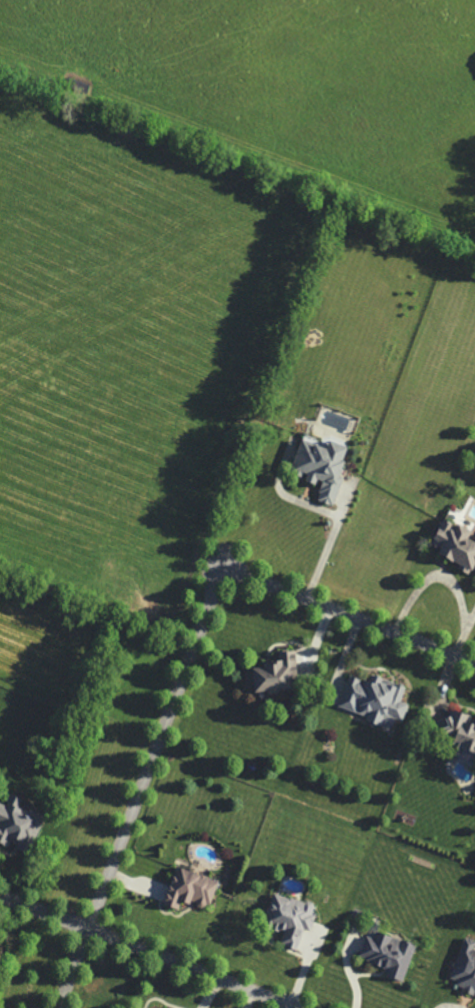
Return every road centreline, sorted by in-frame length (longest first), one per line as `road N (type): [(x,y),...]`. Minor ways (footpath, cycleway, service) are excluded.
road 1 (residential): [(59,1007),(222,568)]
road 2 (residential): [(299,1007),(0,895)]
road 3 (residential): [(474,663),(222,568)]

